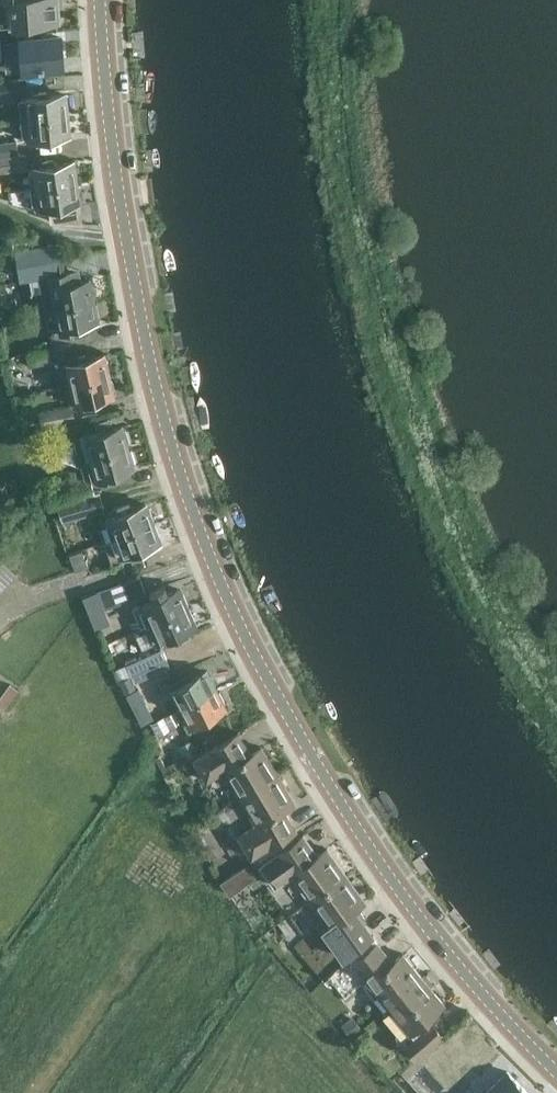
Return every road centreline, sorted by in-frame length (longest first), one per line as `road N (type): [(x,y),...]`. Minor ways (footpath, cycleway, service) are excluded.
road 1 (tertiary): [(556,1073),(461,968),(351,820),(249,643),(205,546),(149,358),(122,214),(102,0)]

